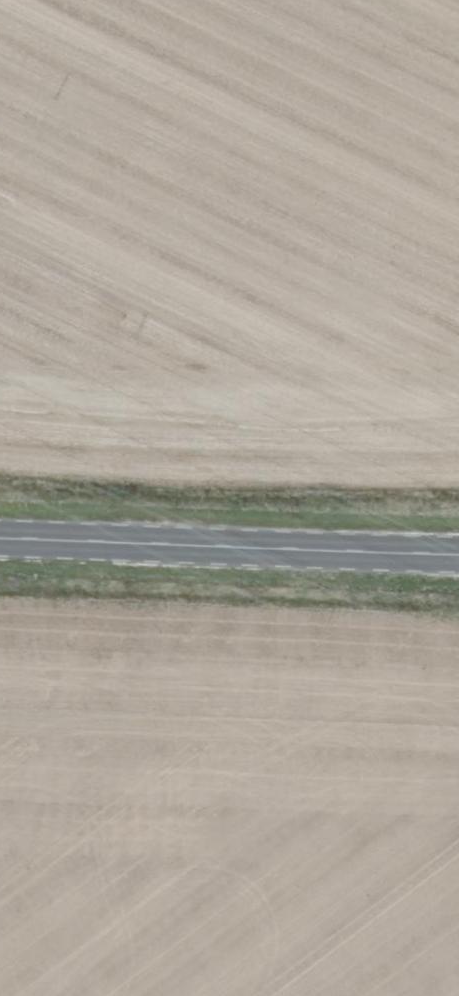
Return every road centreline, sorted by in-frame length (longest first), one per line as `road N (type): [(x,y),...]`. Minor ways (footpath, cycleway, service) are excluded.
road 1 (primary): [(0,535),(458,553)]

